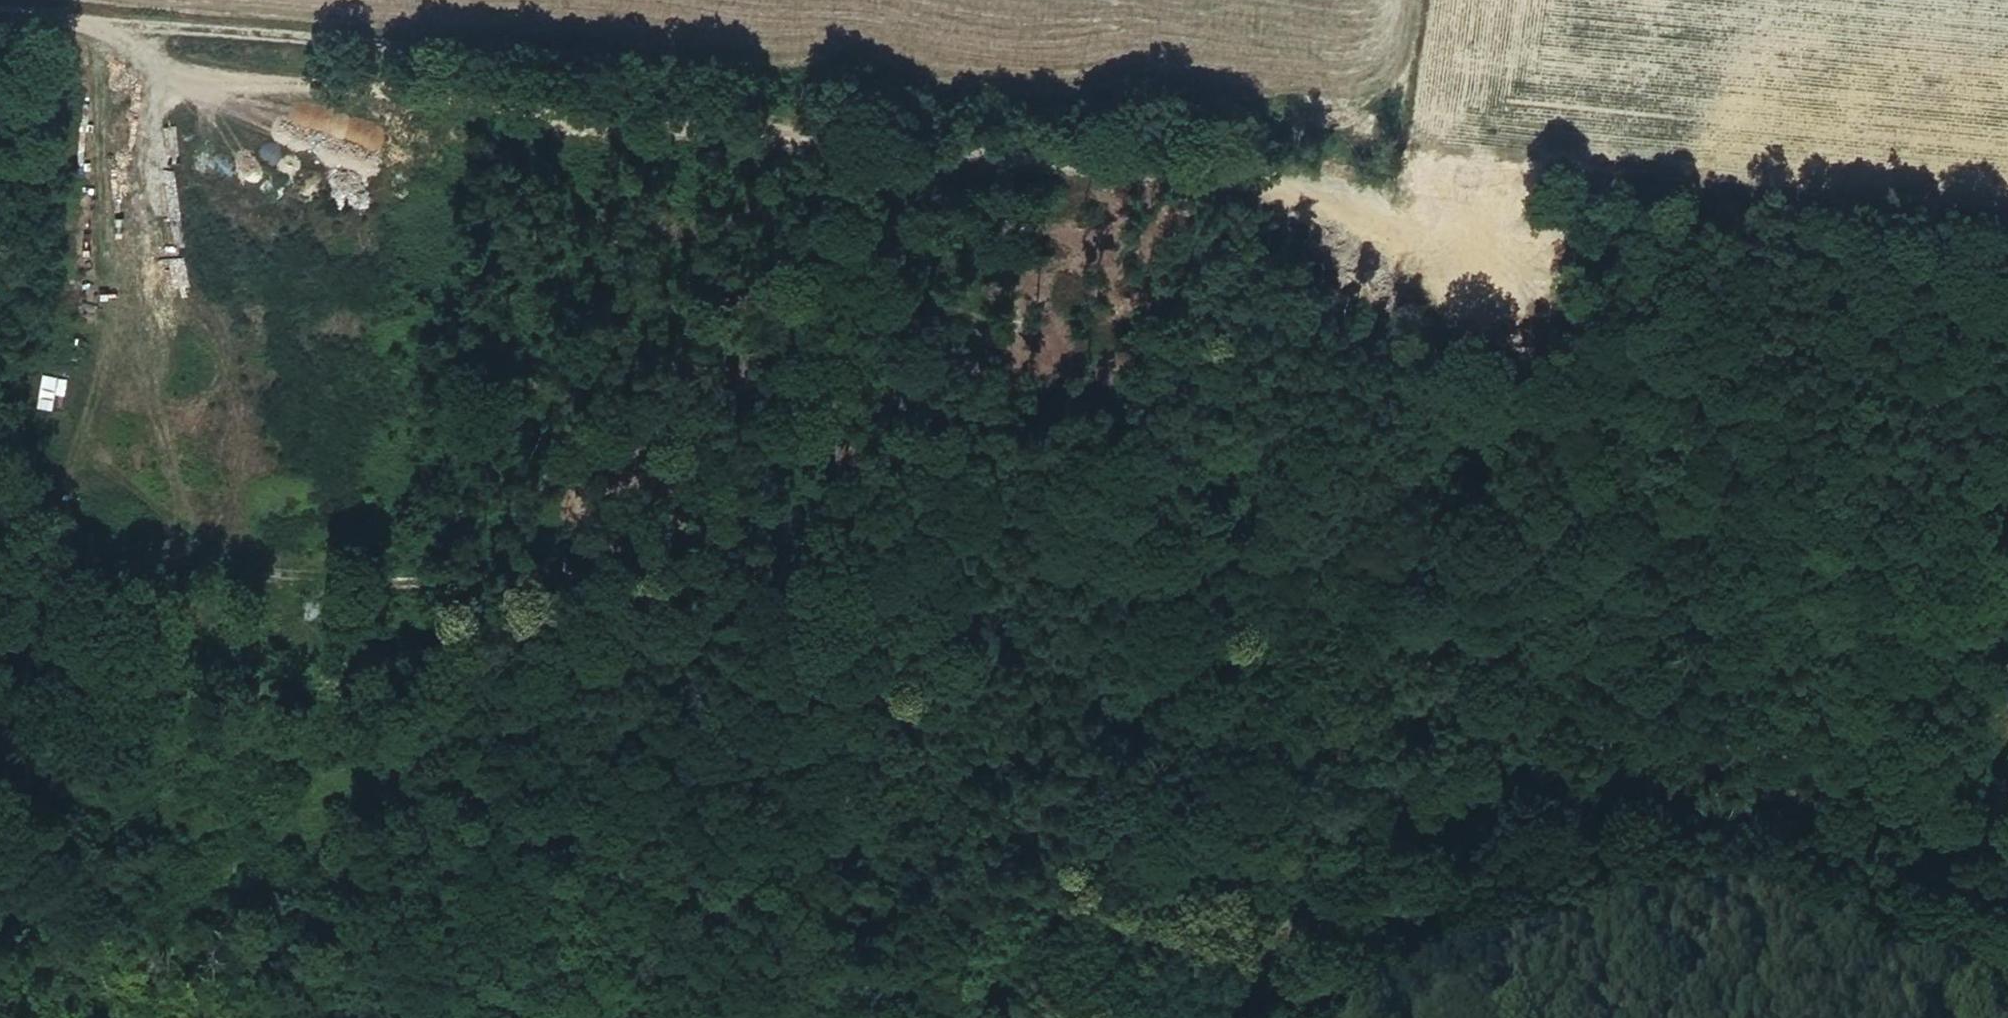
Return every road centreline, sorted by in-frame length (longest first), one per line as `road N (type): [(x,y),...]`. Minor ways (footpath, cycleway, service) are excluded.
road 1 (track): [(1257,1017),(1471,858),(1684,857),(1925,933),(2006,1017)]

